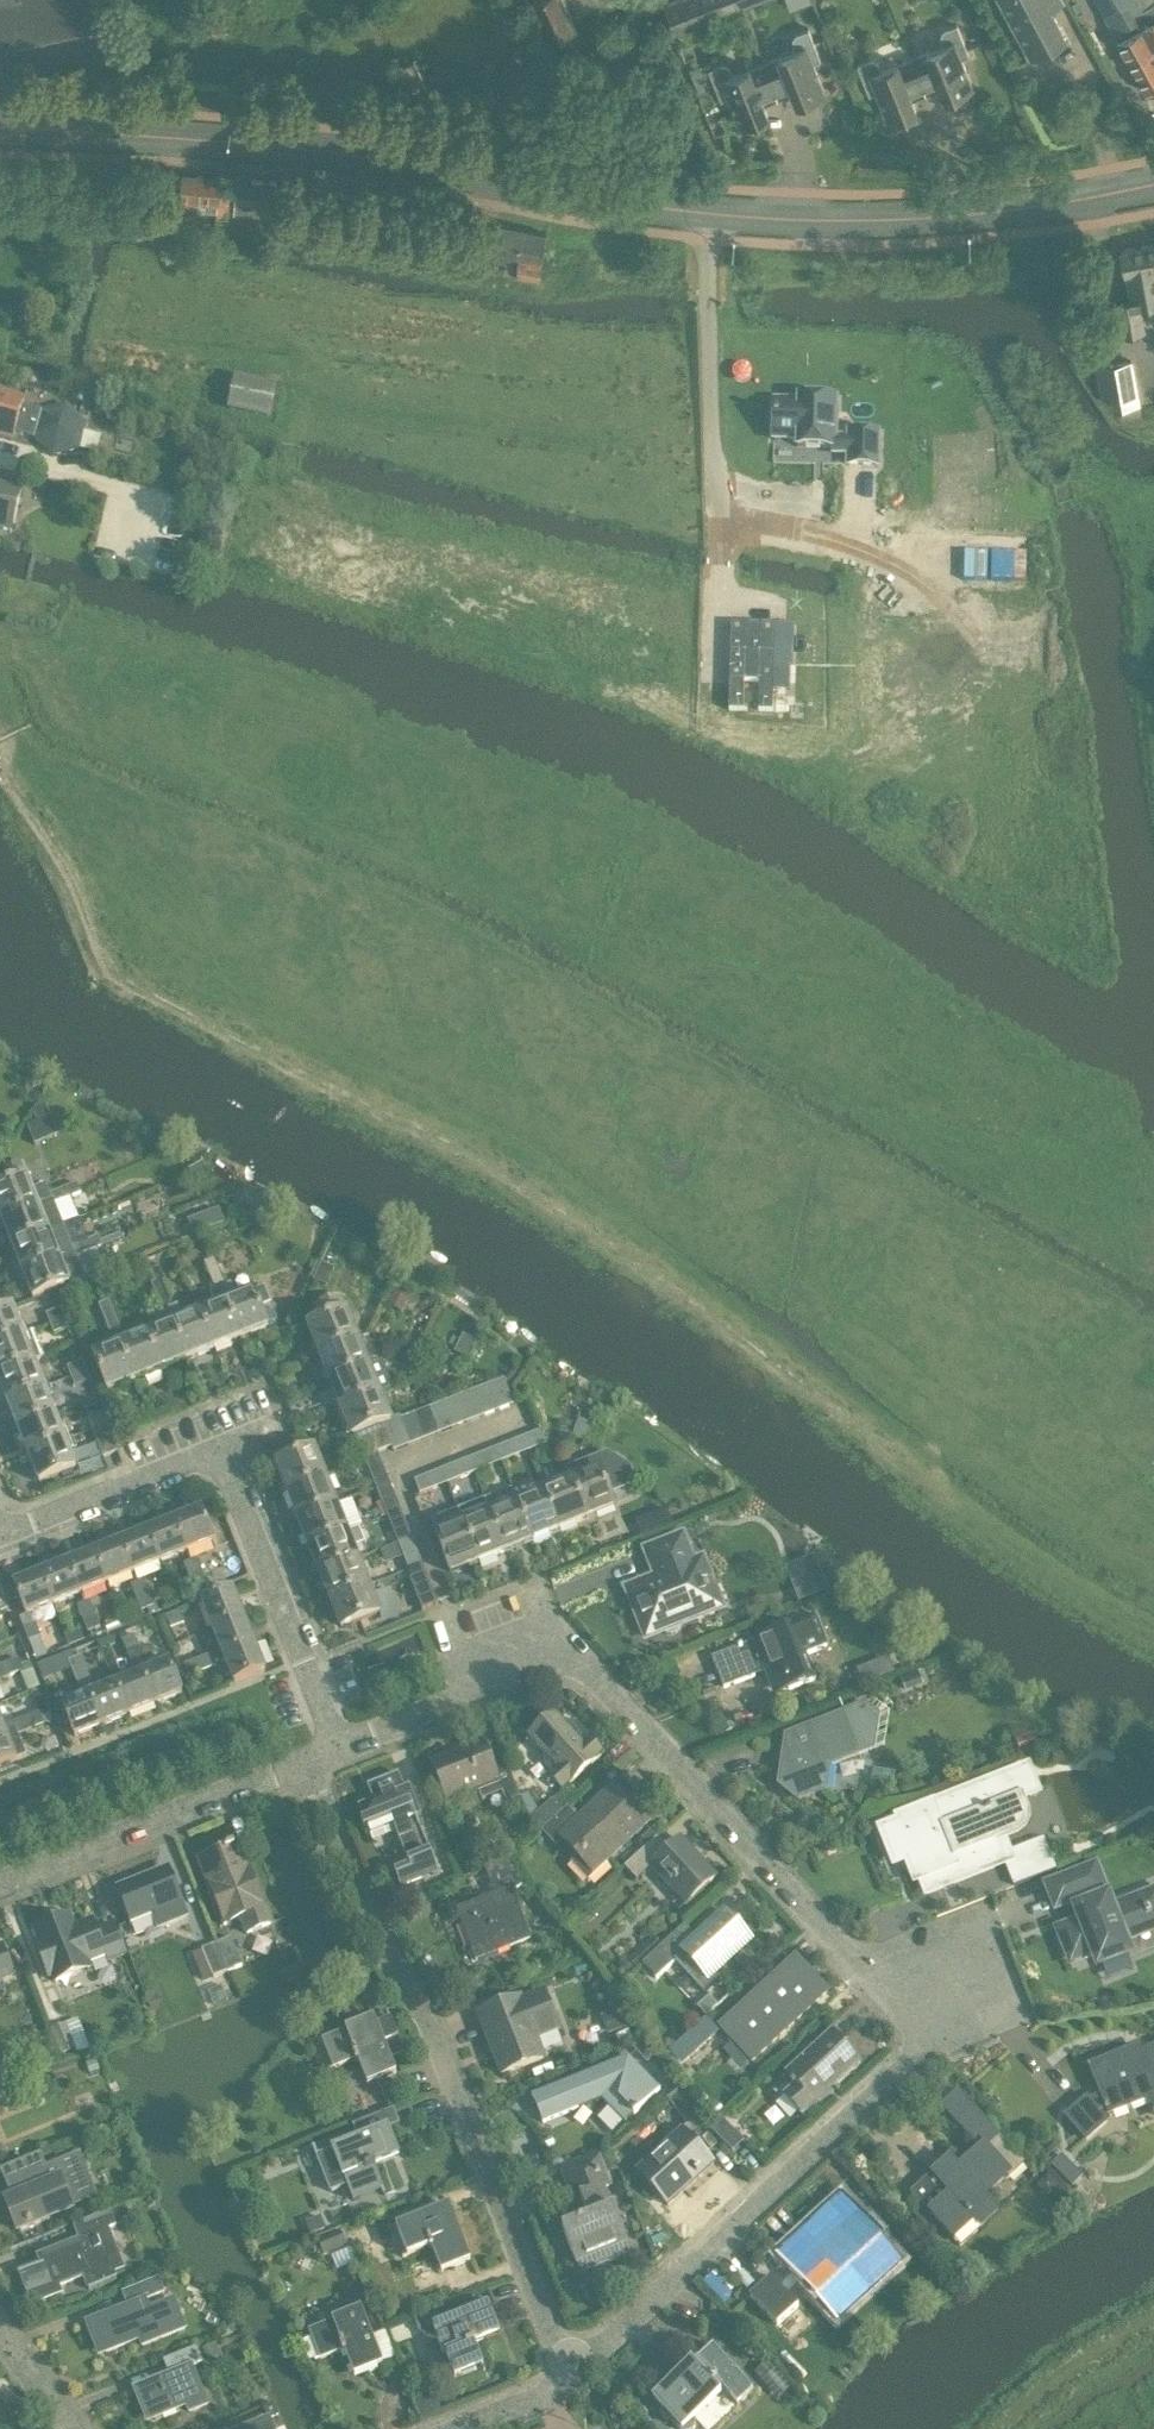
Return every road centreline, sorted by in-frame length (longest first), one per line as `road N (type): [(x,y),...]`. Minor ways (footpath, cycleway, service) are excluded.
road 1 (track): [(1153,1548),(998,1448),(949,1447),(903,1463),(519,1182),(117,980),(62,859),(0,767)]
road 2 (residential): [(335,1749),(570,1652),(920,2025),(911,2062),(569,2374)]
road 3 (primary): [(0,127),(317,153),(794,224),(958,218),(1153,188)]
road 4 (residential): [(569,2374),(425,2017),(372,1929),(303,1762)]
road 5 (residential): [(335,1749),(222,1452),(0,1536)]
road 6 (residential): [(0,1883),(303,1762)]
road 7 (track): [(1153,1629),(1013,1549),(903,1463)]
road 8 (track): [(1018,2428),(1049,2395),(1153,2327)]
road 9 (residential): [(569,2374),(548,2393),(459,2428)]

